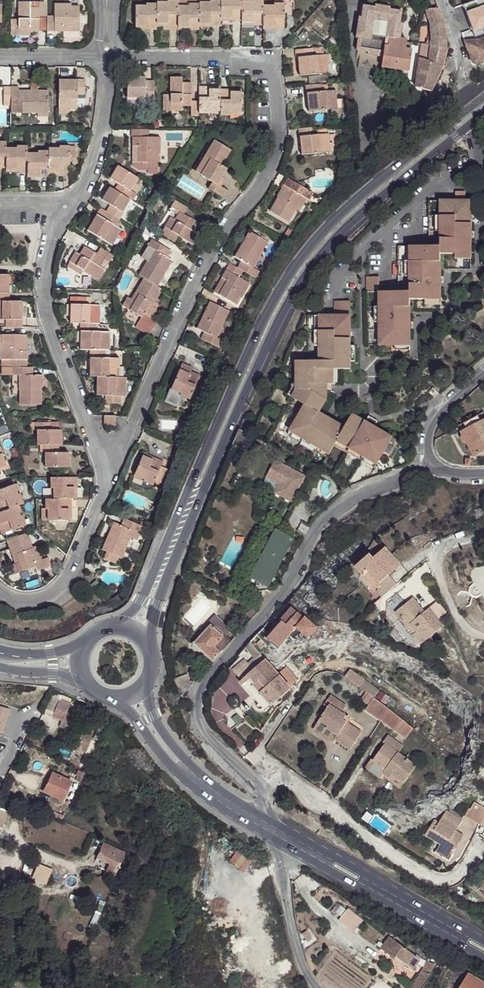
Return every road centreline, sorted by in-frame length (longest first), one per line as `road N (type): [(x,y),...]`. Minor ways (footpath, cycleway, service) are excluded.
road 1 (tertiary): [(483,95),(357,198),(283,284),(139,601),(120,624)]
road 2 (tertiary): [(150,642),(203,487),(293,294),(367,208),(471,122)]
road 3 (residential): [(106,57),(251,60),(277,84),(279,148),(197,283),(108,481)]
road 4 (residential): [(269,823),(255,779),(202,727),(201,689),(291,579),(318,524),(352,496),(432,463)]
road 5 (residential): [(69,204),(56,223),(43,288),(108,481)]
road 6 (secondary): [(483,939),(269,823)]
road 7 (secondary): [(274,841),(483,957)]
road 8 (secondary): [(121,701),(197,794),(274,841)]
road 9 (secondary): [(269,823),(188,759),(146,689)]
road 10 (residential): [(106,57),(94,167),(69,204)]
road 11 (unclassified): [(274,841),(289,920),(316,987)]

